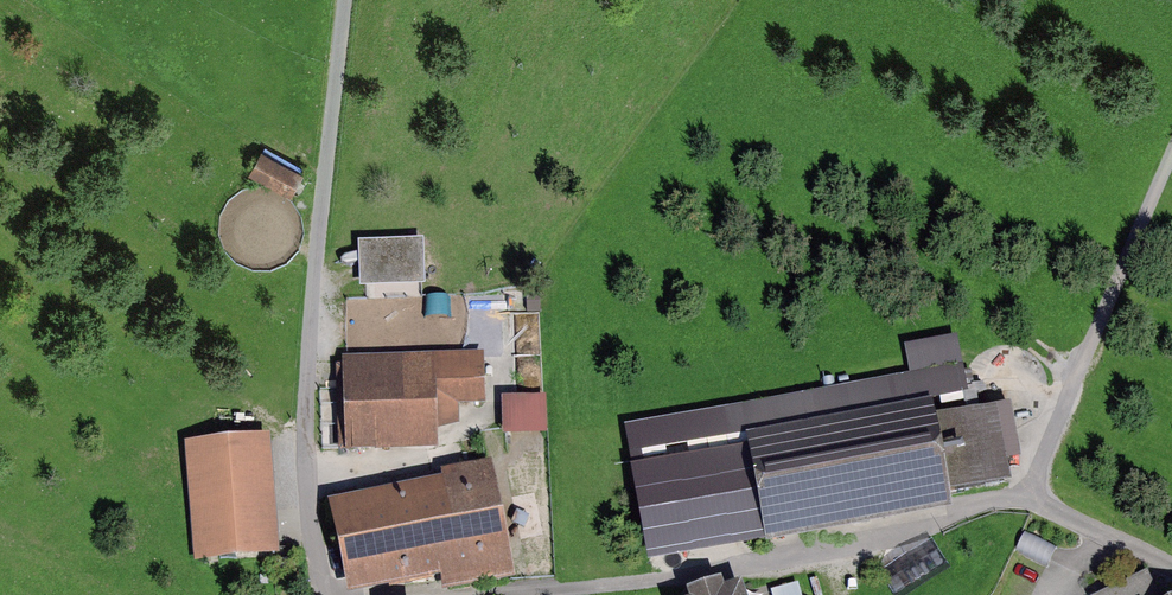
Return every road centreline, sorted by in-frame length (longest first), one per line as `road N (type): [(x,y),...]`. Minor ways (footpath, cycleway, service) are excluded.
road 1 (residential): [(1171,565),(1023,492),(977,500),(873,555),(658,583),(488,594)]
road 2 (unclassified): [(320,594),(307,532),(305,426),(344,0)]
road 3 (track): [(1023,492),(1171,156)]

